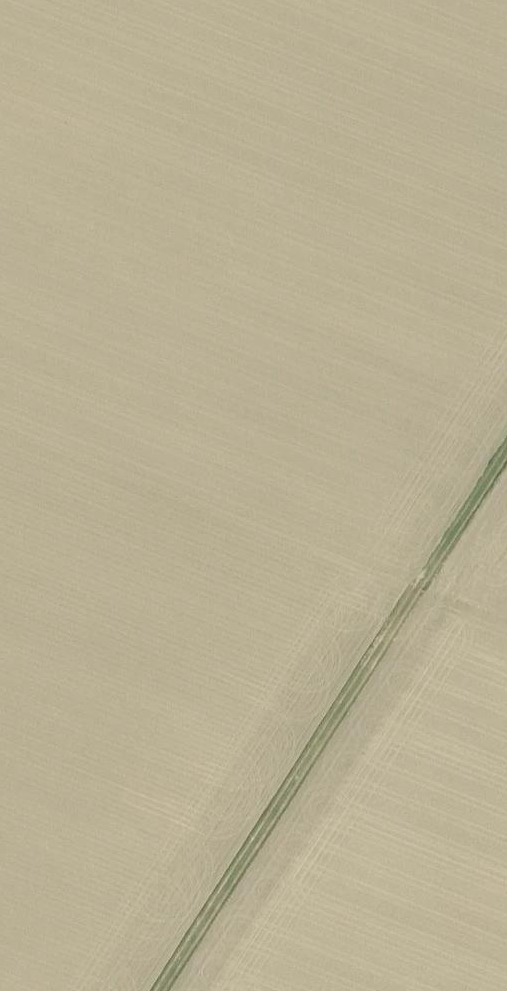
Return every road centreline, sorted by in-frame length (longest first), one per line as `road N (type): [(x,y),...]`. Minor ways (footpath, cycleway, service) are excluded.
road 1 (track): [(506,448),(164,990)]

